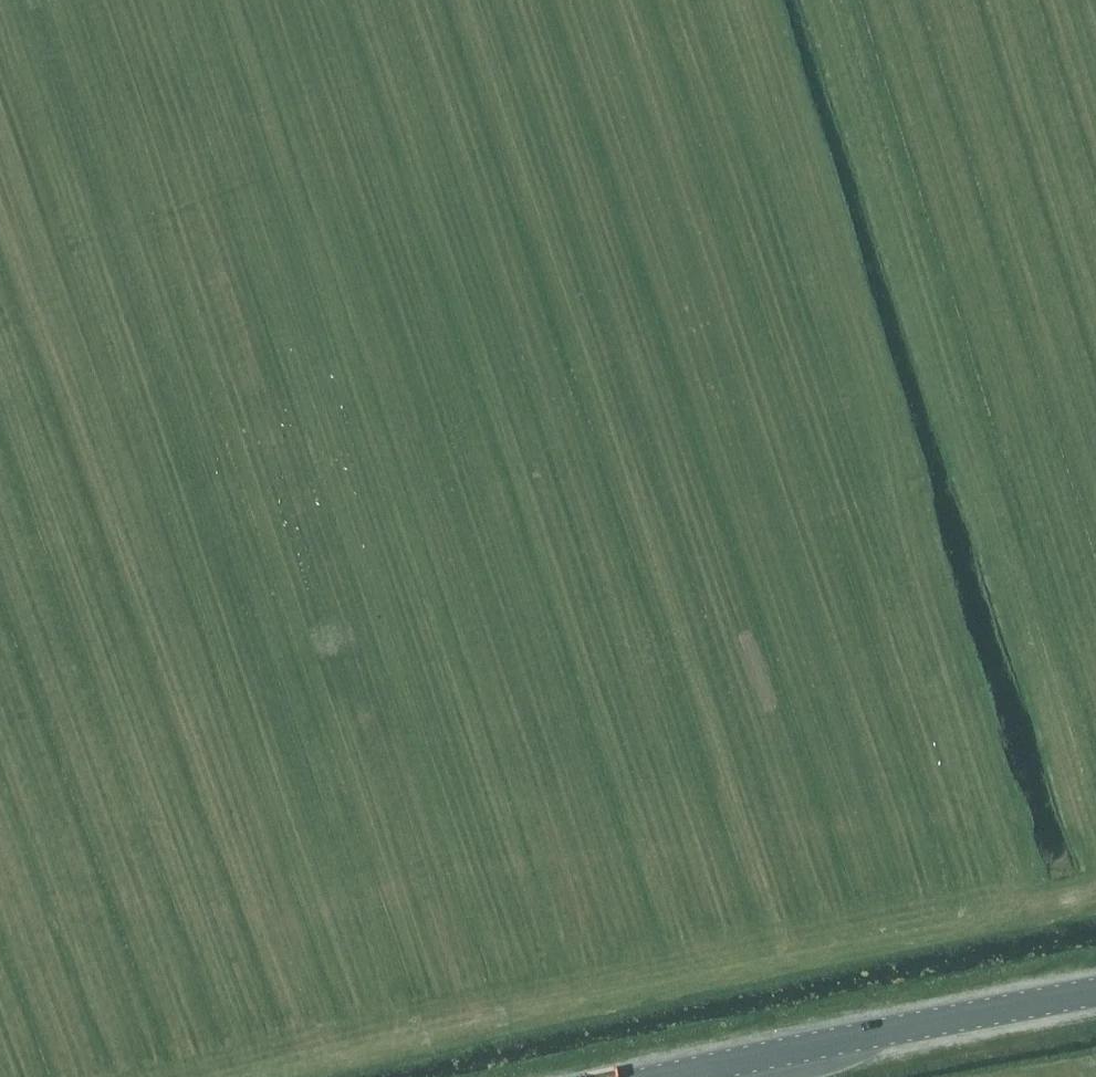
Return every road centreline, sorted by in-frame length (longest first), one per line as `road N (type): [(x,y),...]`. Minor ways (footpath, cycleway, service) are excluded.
road 1 (primary): [(678,1076),(1095,995)]

